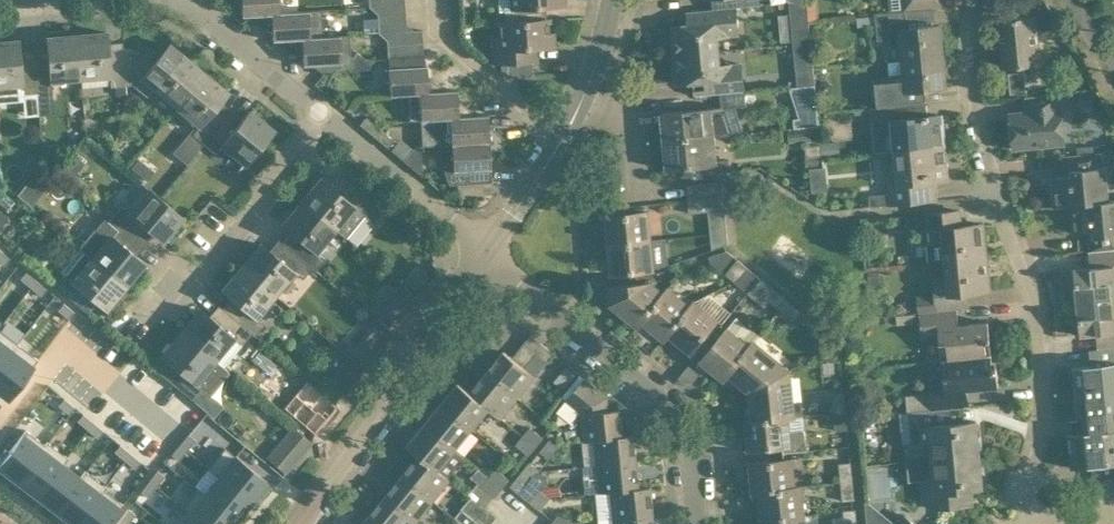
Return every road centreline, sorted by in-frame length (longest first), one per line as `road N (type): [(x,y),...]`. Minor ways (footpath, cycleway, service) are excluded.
road 1 (residential): [(1007,522),(1034,359),(1034,300),(1018,225),(984,146),(972,57),(982,0)]
road 2 (residential): [(700,523),(689,444),(661,390),(493,251)]
road 3 (residential): [(286,523),(493,251)]
road 4 (residential): [(168,319),(263,207),(269,173),(322,112)]
road 5 (residential): [(493,251),(322,112)]
road 6 (residential): [(322,112),(168,0)]
road 7 (residential): [(566,125),(468,54),(437,0)]
road 8 (residential): [(493,251),(566,125)]
road 9 (residential): [(635,186),(623,103),(584,85)]

